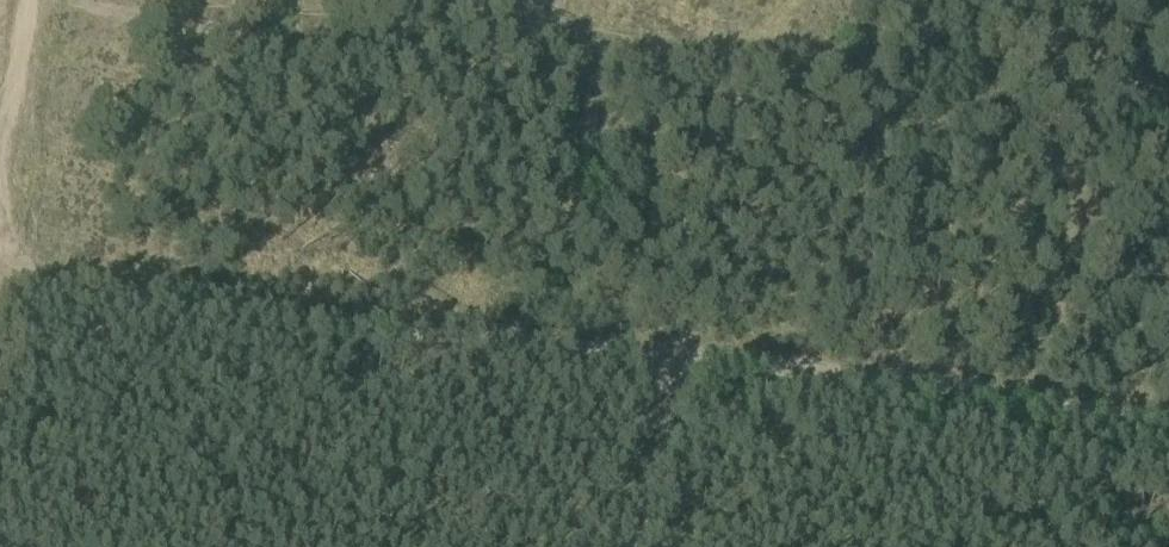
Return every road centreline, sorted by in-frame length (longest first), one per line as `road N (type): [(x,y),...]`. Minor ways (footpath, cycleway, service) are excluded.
road 1 (track): [(0,272),(1168,427)]
road 2 (track): [(647,546),(693,365)]

